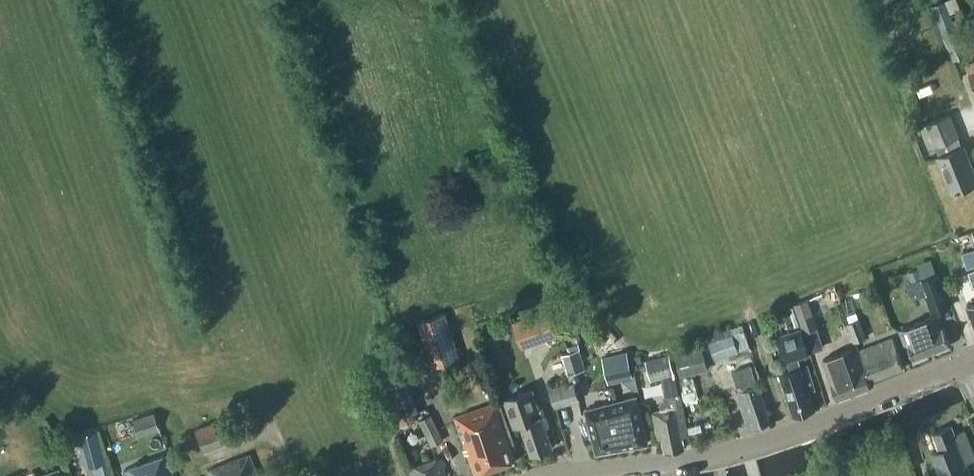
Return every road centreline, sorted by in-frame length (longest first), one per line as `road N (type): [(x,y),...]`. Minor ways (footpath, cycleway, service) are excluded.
road 1 (residential): [(560,475),(743,449),(960,363)]

